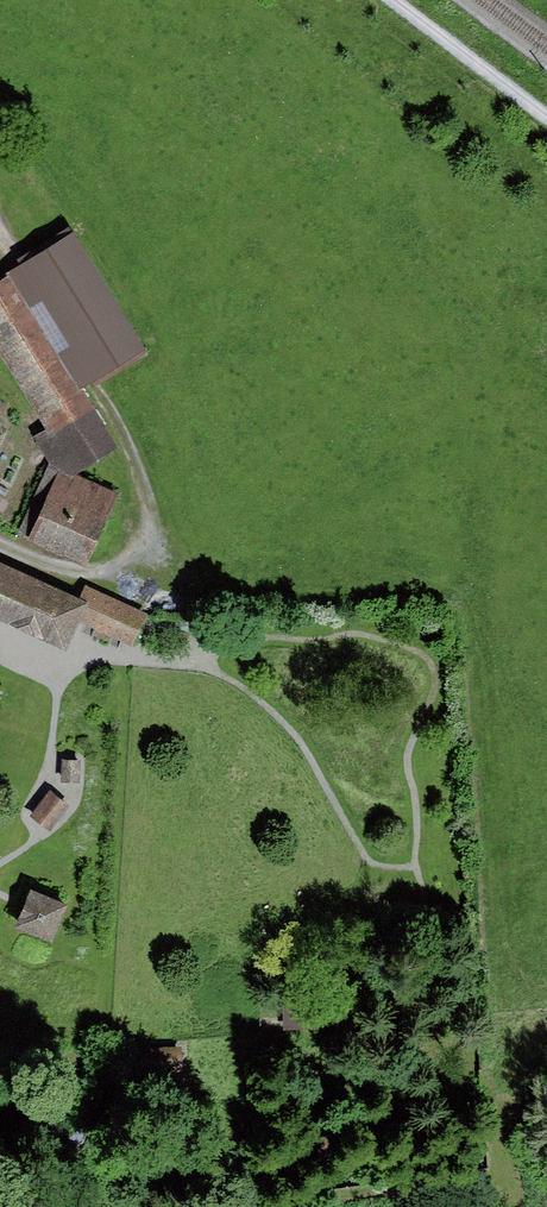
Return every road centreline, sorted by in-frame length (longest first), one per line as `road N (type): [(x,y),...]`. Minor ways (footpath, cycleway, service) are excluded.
road 1 (track): [(390,0),(546,118)]

